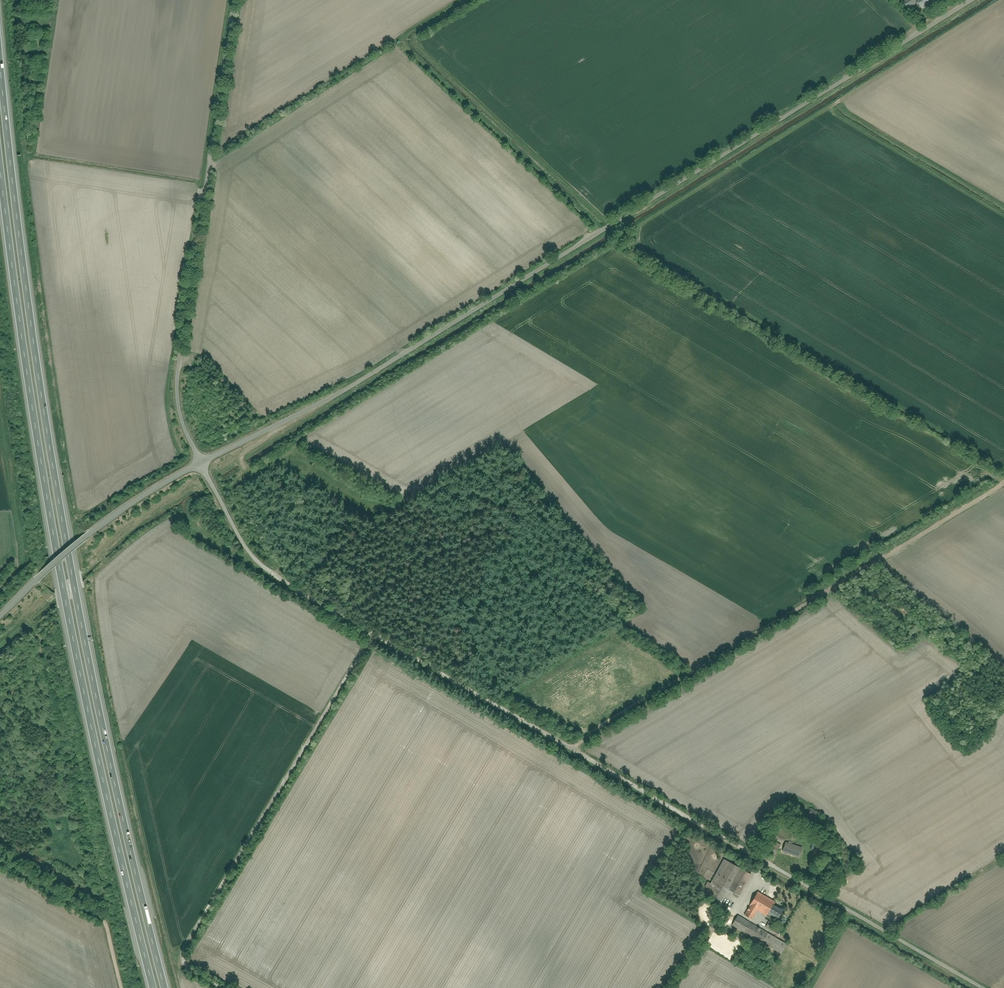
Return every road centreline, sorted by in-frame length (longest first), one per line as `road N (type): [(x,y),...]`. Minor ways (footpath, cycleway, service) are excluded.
road 1 (track): [(233,0),(176,383),(183,423),(244,542),(298,587),(766,860)]
road 2 (residential): [(91,533),(203,461),(398,359),(972,0)]
road 3 (motorway): [(165,987),(59,500),(0,66)]
road 4 (motorway): [(0,169),(63,588),(153,987)]
road 5 (track): [(568,742),(1003,478)]
road 6 (track): [(233,987),(182,958),(181,947),(374,633)]
road 7 (track): [(766,860),(985,987)]
road 8 (track): [(122,987),(102,917),(0,856)]
road 9 (track): [(668,987),(709,931),(731,921),(766,860)]
road 10 (unclassified): [(91,533),(0,616)]

